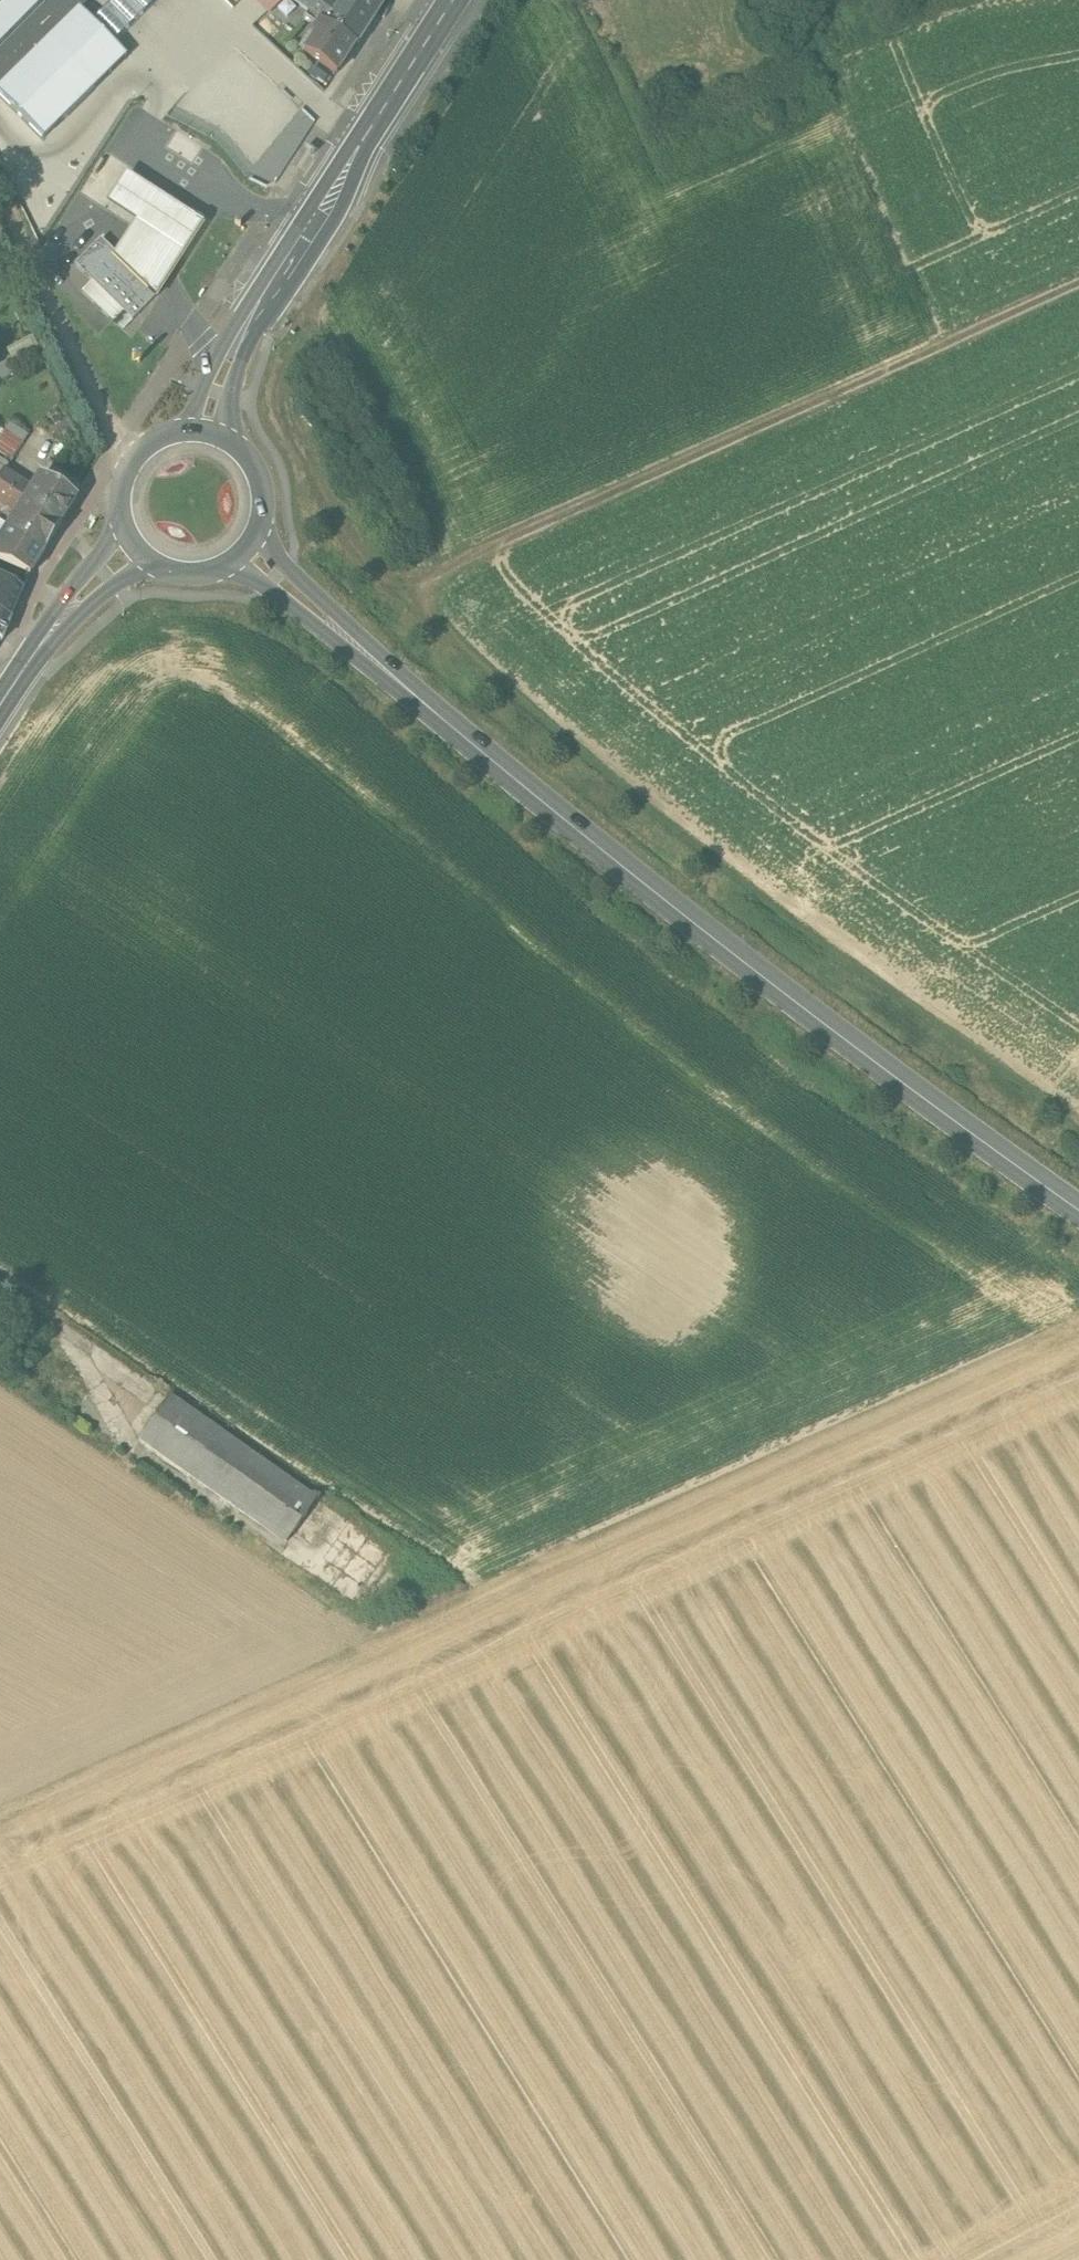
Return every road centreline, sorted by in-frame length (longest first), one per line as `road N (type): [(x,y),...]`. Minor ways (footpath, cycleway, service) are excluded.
road 1 (primary): [(244,549),(582,835),(1078,1206)]
road 2 (track): [(1078,1115),(691,833),(466,655),(434,627),(432,614)]
road 3 (track): [(1078,284),(450,567),(431,577),(432,614)]
road 4 (secondary): [(206,436),(221,349),(314,230),(456,0)]
road 5 (track): [(142,458),(101,414),(0,205)]
road 6 (primary): [(136,542),(52,626),(0,706)]
road 7 (primary): [(206,436),(160,443),(132,473),(125,508),(136,542)]
road 8 (primary): [(244,549),(256,532),(261,491),(242,455),(206,436)]
road 9 (primary): [(136,542),(150,557),(189,572),(228,562),(244,549)]

